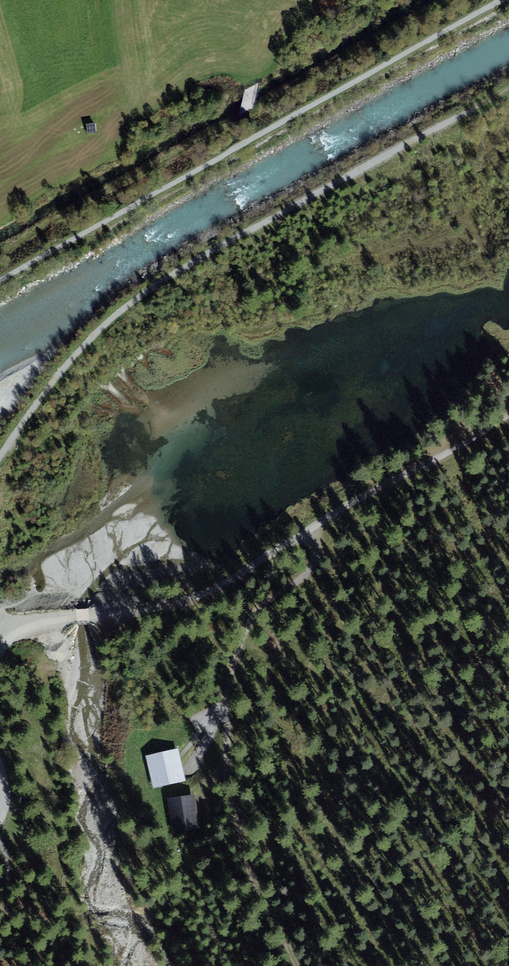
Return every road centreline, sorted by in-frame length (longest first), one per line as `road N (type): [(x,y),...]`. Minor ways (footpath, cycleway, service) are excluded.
road 1 (track): [(501,0),(0,280)]
road 2 (track): [(508,418),(376,489),(222,588),(174,603),(44,621),(0,644)]
road 3 (track): [(306,532),(315,558),(247,625),(225,702),(244,864),(312,965)]

